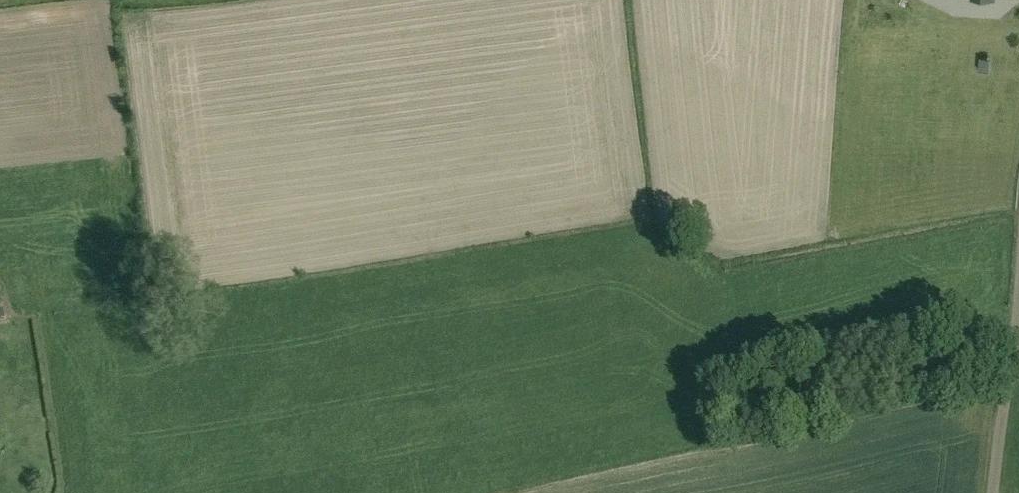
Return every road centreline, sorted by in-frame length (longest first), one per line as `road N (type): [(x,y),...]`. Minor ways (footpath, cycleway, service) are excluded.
road 1 (track): [(992,492),(1018,261)]

